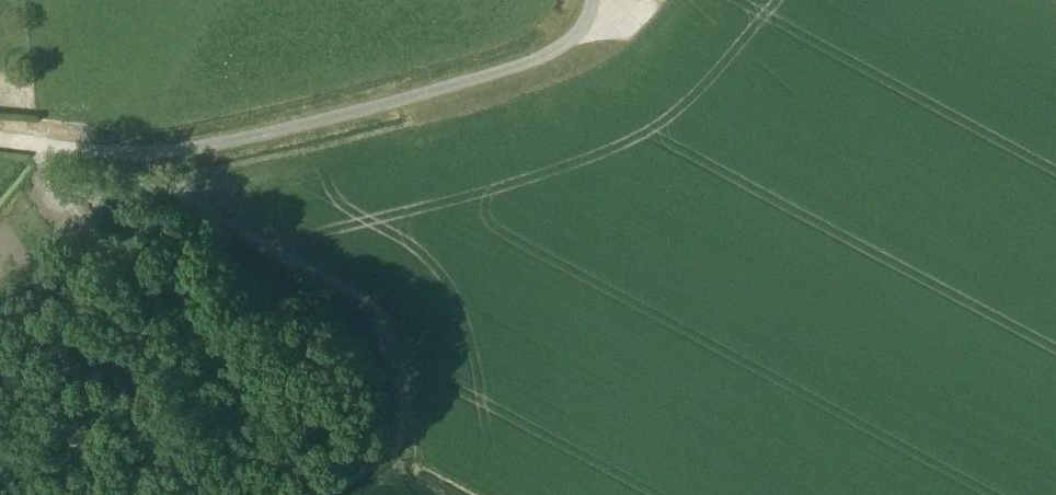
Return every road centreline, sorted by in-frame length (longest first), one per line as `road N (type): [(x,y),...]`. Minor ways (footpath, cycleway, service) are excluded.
road 1 (residential): [(0,139),(97,151),(213,143),(487,73),(583,32),(592,6)]

